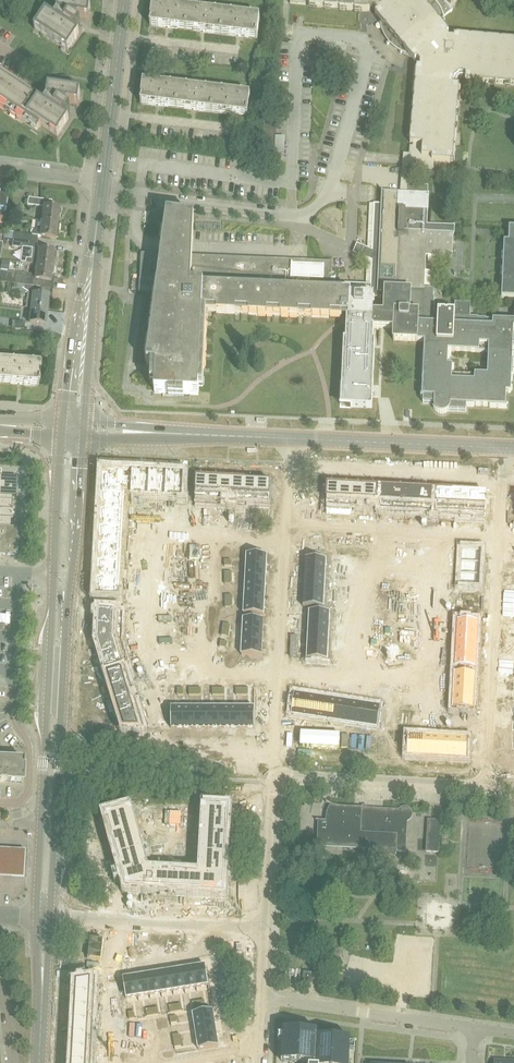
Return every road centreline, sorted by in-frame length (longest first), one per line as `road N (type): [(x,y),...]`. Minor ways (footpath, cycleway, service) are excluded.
road 1 (tertiary): [(73,429),(61,467),(37,917)]
road 2 (tertiary): [(50,918),(79,468),(73,429)]
road 3 (tertiary): [(73,429),(103,180)]
road 4 (unclassified): [(485,785),(499,542)]
road 5 (tertiary): [(290,439),(73,429)]
road 6 (unclassified): [(476,1028),(262,997)]
road 7 (unclassified): [(265,929),(50,918)]
road 8 (residential): [(289,462),(502,475)]
road 9 (tertiary): [(503,448),(290,439)]
road 10 (unclassified): [(485,785),(273,774)]
road 11 (residential): [(204,544),(162,545),(157,638),(167,667),(194,666)]
road 12 (residential): [(372,678),(406,684),(417,610),(413,541)]
road 13 (residential): [(413,541),(380,539),(368,608),(372,678)]
road 14 (unclassified): [(265,929),(273,774)]
road 15 (unclassified): [(281,666),(286,543)]
road 16 (residential): [(194,666),(204,544)]

